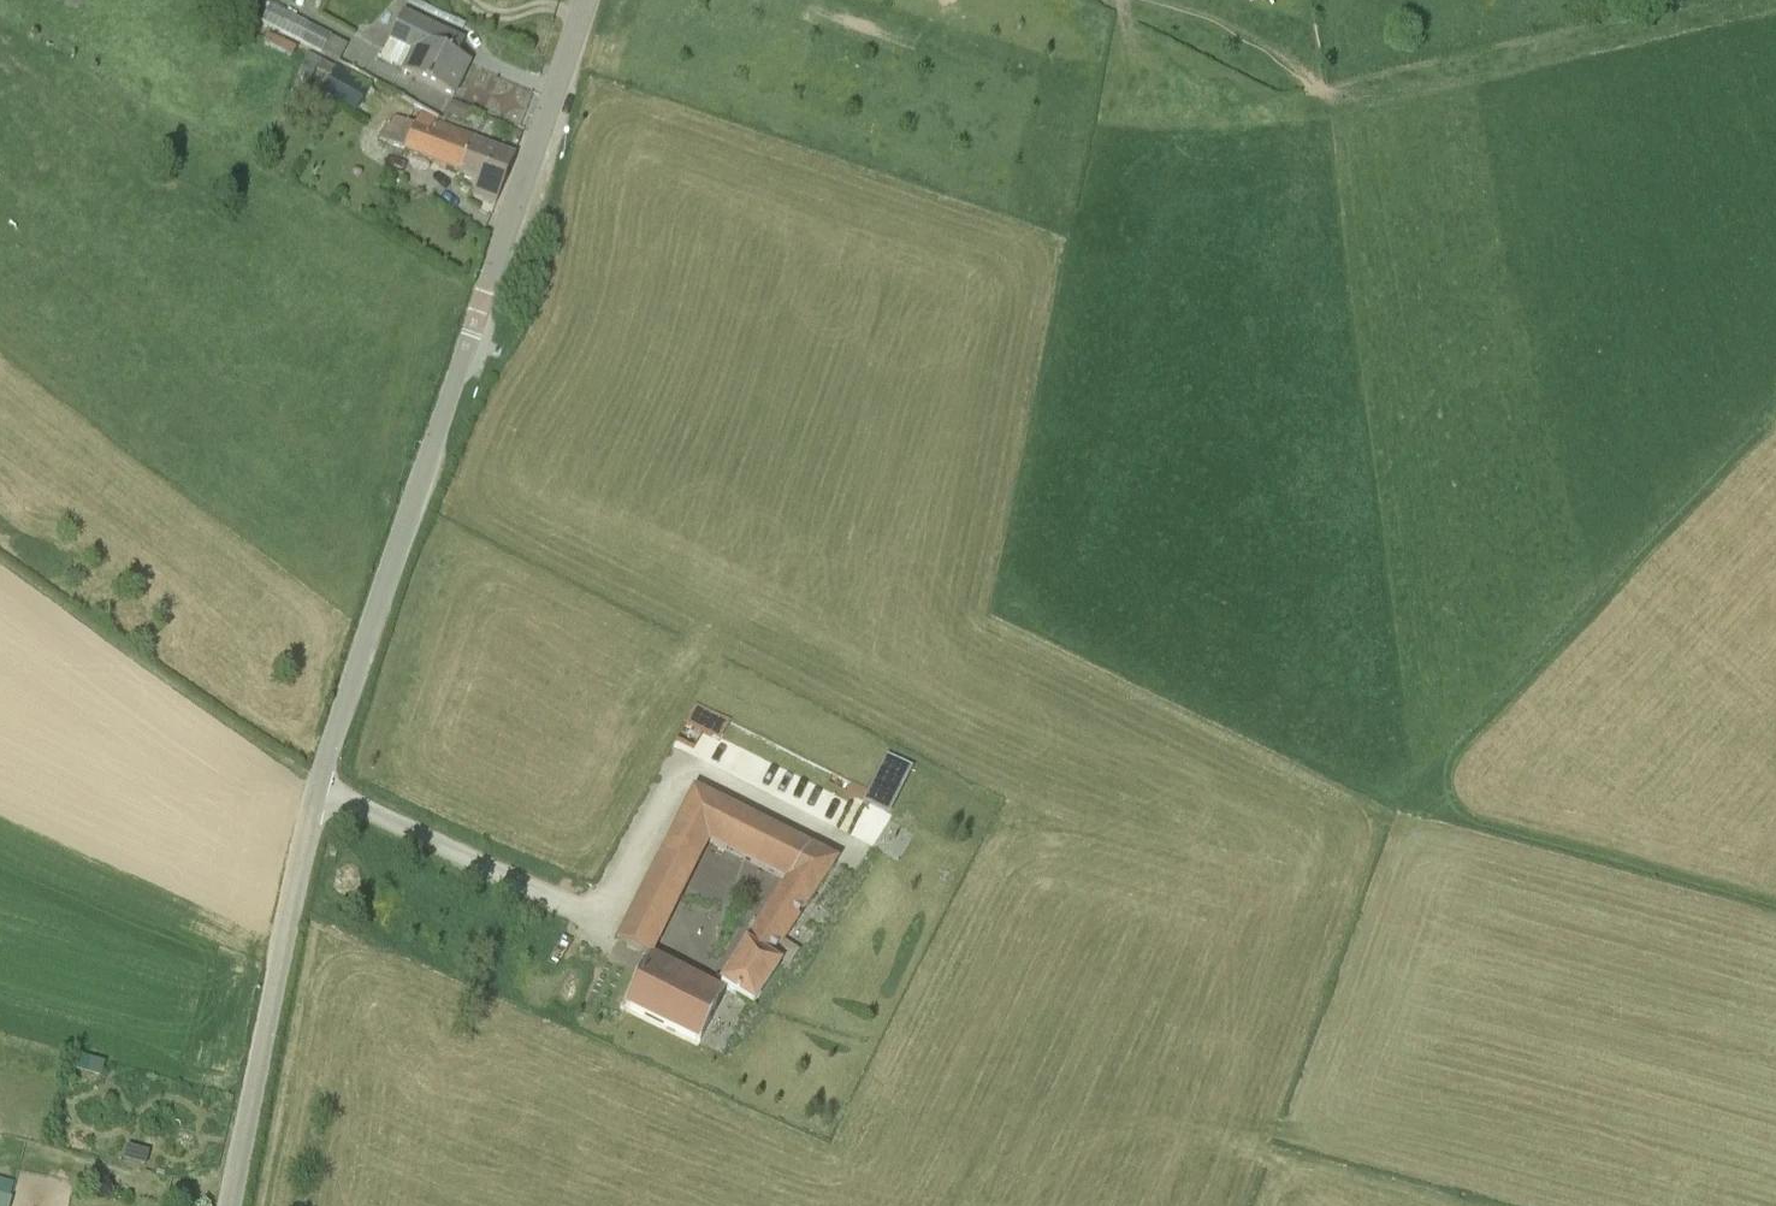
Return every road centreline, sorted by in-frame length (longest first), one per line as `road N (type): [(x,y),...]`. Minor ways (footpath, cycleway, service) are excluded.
road 1 (unclassified): [(229,1205),(326,757),(585,0)]

